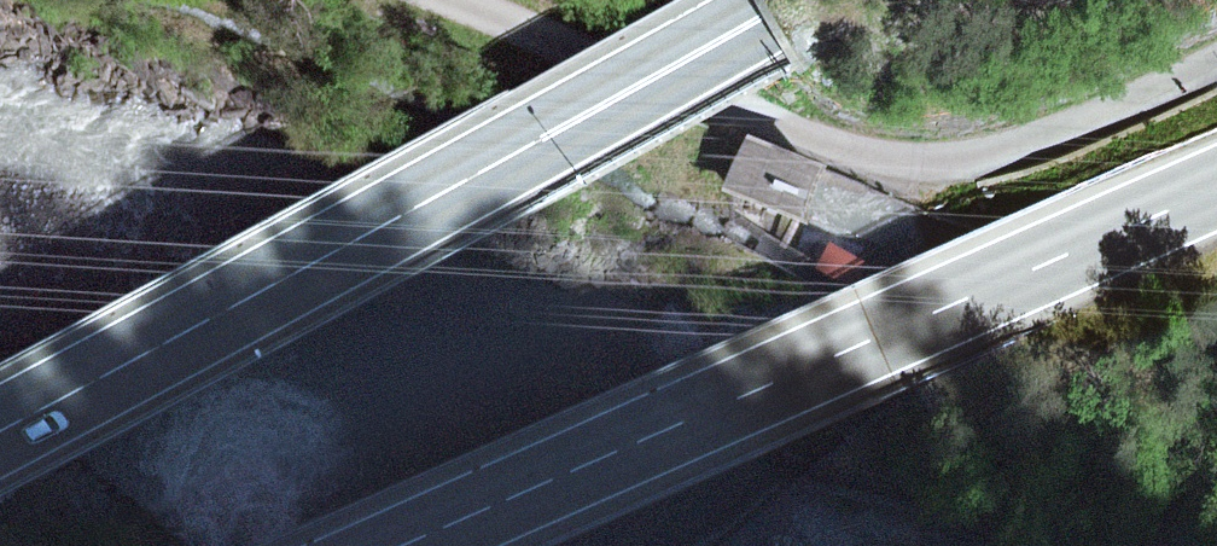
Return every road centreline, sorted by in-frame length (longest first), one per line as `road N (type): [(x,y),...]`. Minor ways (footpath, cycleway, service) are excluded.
road 1 (primary): [(782,0),(0,422)]
road 2 (tertiary): [(414,545),(1216,185)]
road 3 (track): [(1216,24),(1008,108),(881,128),(543,0)]

